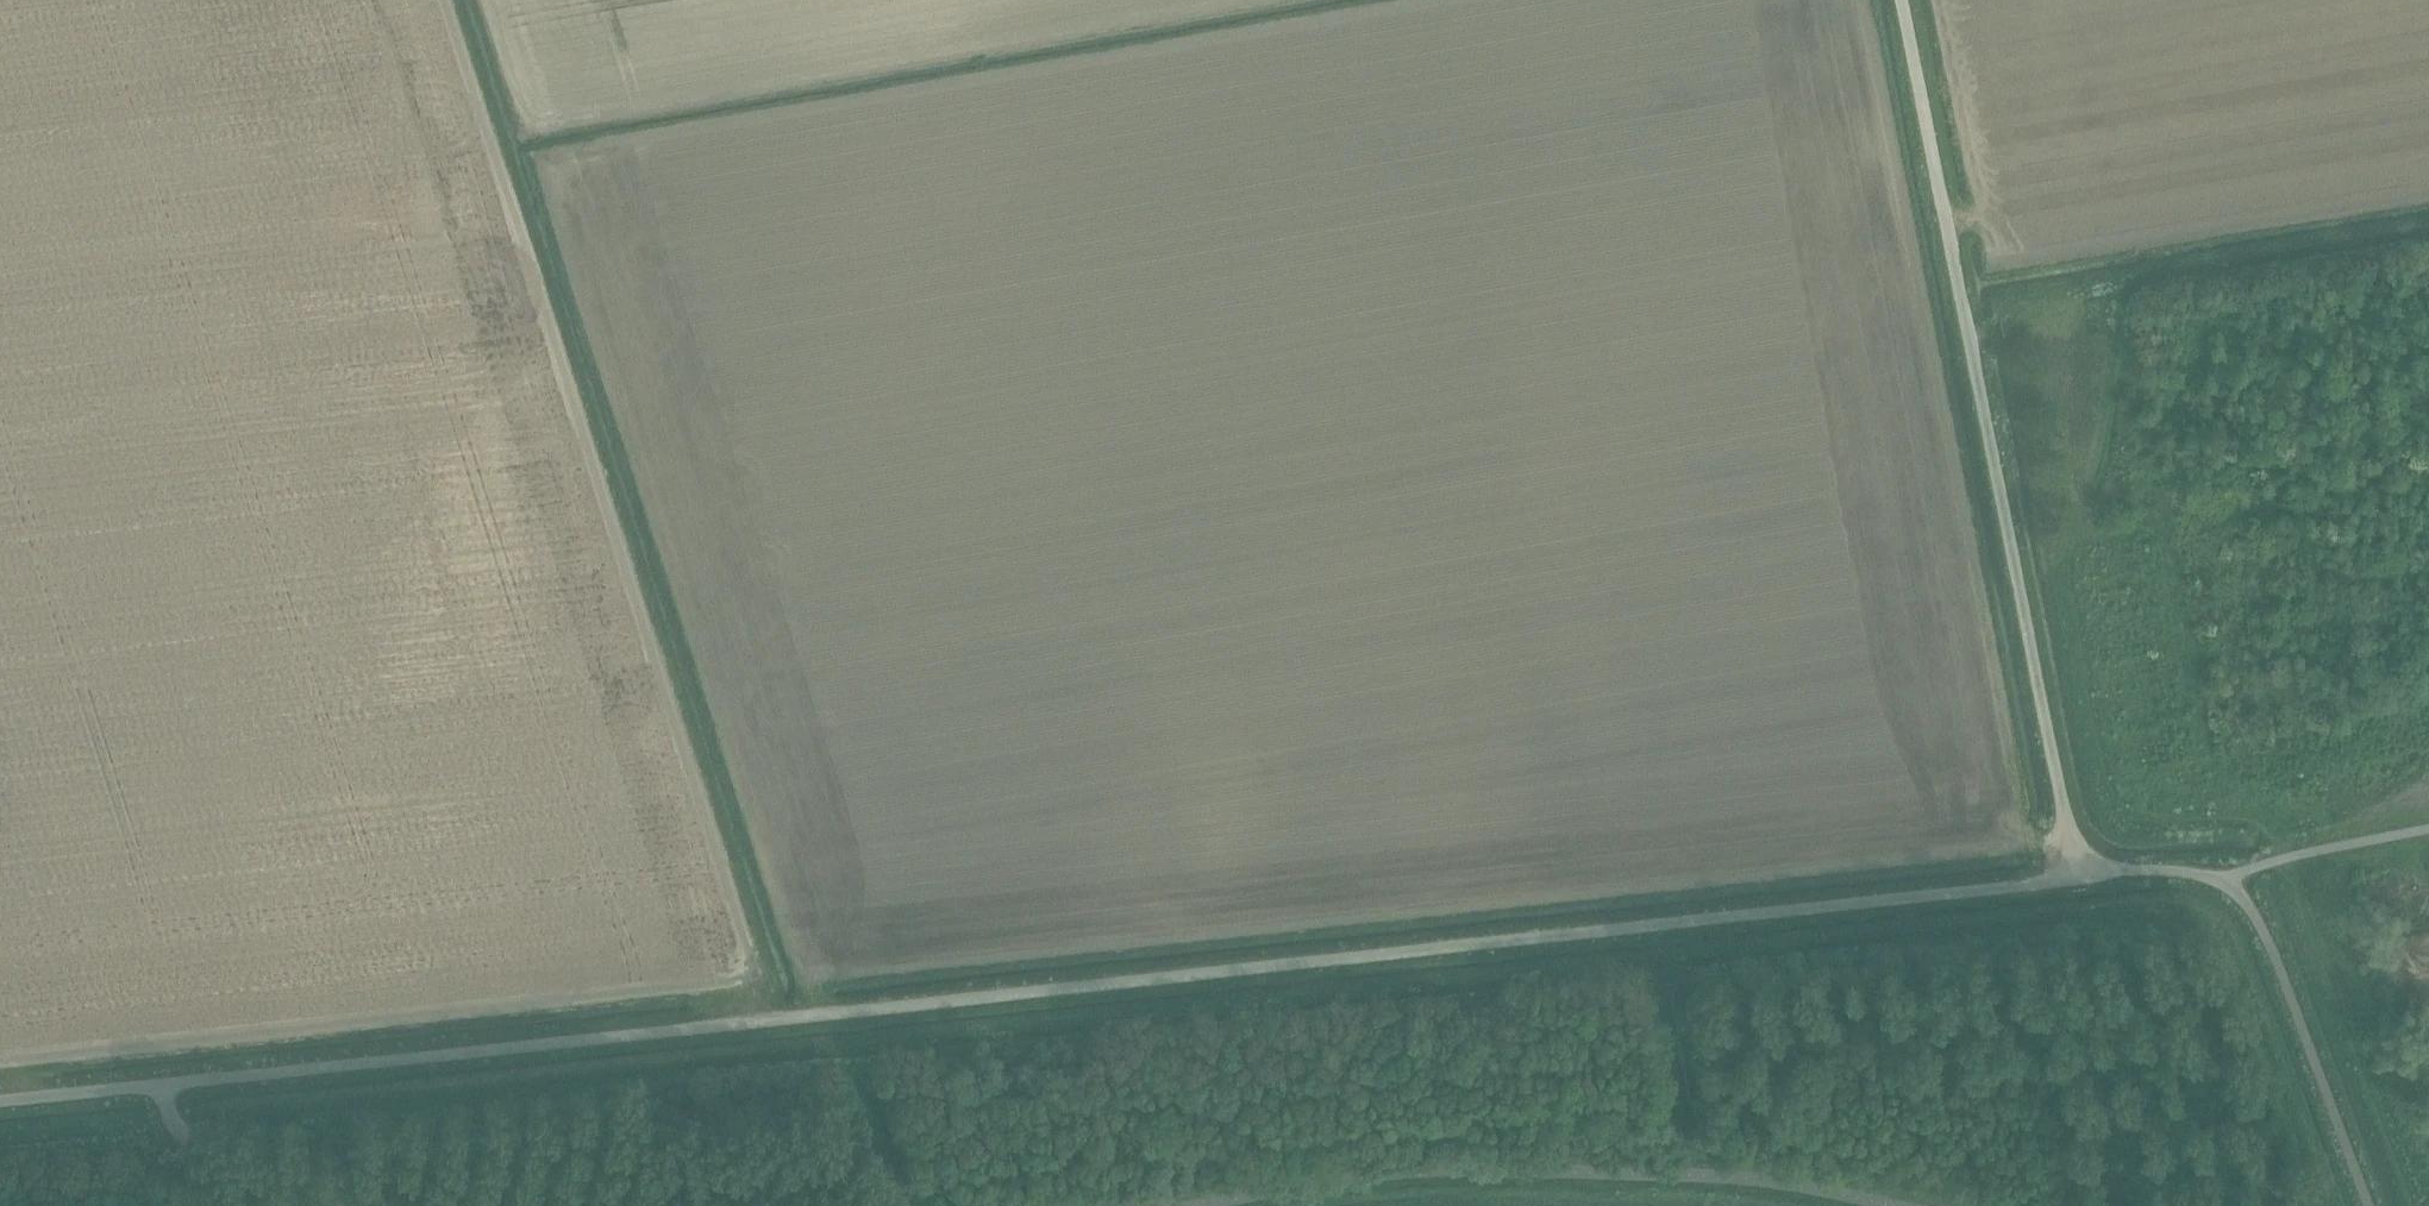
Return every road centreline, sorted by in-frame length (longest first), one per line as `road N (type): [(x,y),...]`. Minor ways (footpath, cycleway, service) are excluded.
road 1 (unclassified): [(0,1101),(2078,875),(1899,0)]
road 2 (track): [(335,1205),(208,1160),(181,1133),(163,1084)]

